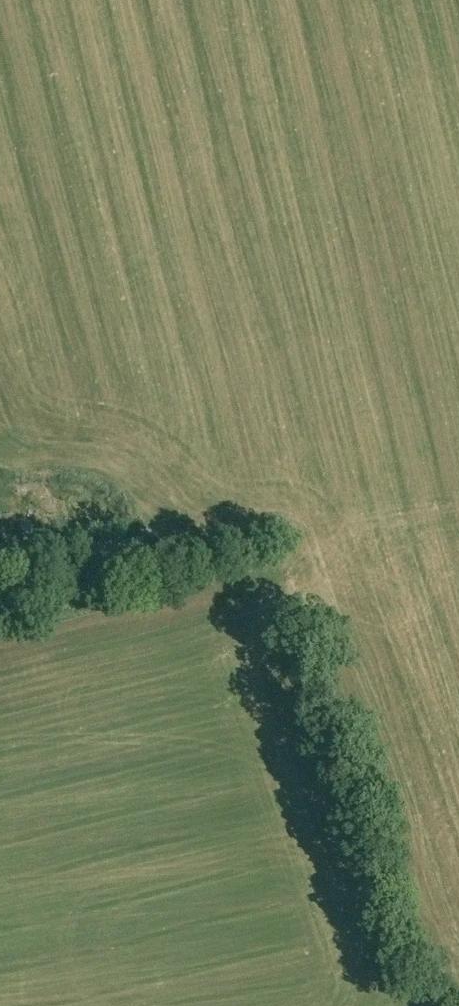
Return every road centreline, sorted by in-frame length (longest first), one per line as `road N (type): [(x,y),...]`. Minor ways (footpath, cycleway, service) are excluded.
road 1 (track): [(0,609),(297,537),(458,510)]

